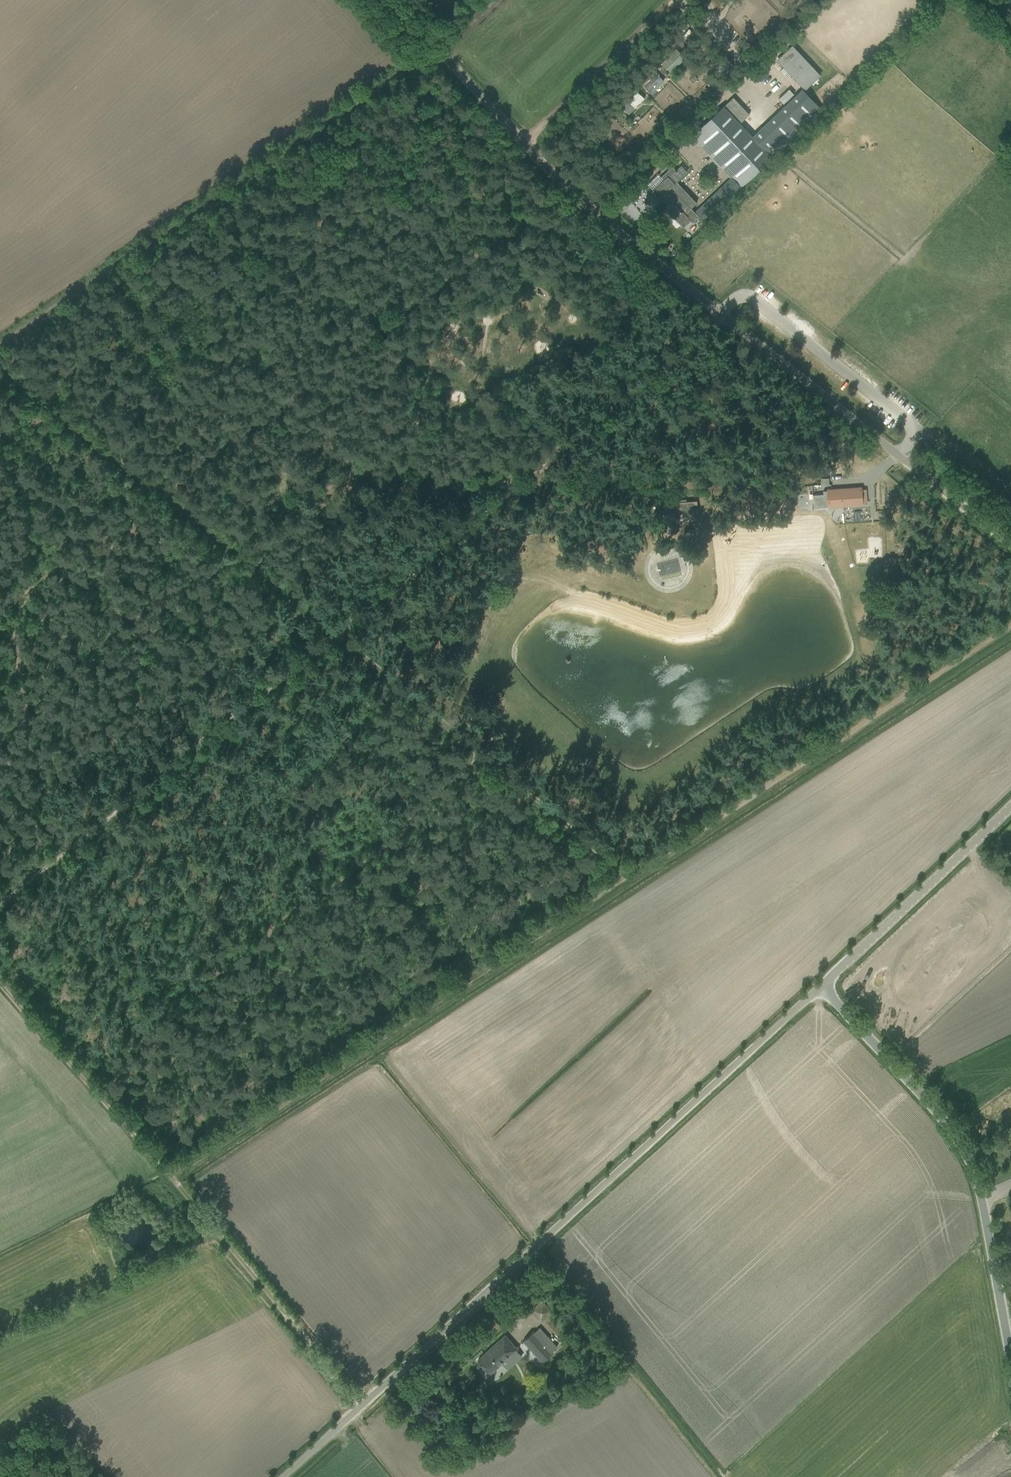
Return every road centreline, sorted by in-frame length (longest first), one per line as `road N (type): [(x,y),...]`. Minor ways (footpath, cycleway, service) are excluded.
road 1 (unclassified): [(1010,547),(669,274),(526,144),(393,0)]
road 2 (unclassified): [(281,1476),(821,985)]
road 3 (track): [(71,850),(94,879),(93,958),(117,972),(163,980),(237,971),(279,919),(359,872),(471,752)]
road 4 (track): [(170,1175),(627,873)]
road 5 (track): [(0,347),(438,49)]
road 6 (track): [(1010,625),(627,873)]
road 7 (track): [(0,906),(335,634)]
road 8 (track): [(335,634),(0,366)]
road 9 (unclassified): [(1010,1339),(990,1221),(965,1147),(821,985)]
road 10 (track): [(264,414),(570,186)]
road 11 (track): [(627,873),(417,709),(335,634)]
road 12 (track): [(527,477),(878,472)]
road 13 (track): [(303,608),(267,630),(229,634),(137,535),(53,588),(19,599)]
road 14 (track): [(264,414),(142,520),(0,609)]
road 15 (track): [(362,1404),(170,1175)]
road 16 (track): [(71,850),(14,793),(6,743),(24,696),(14,668),(19,599)]
road 17 (track): [(170,1175),(0,981)]
road 18 (unclassified): [(821,985),(1010,812)]
road 19 (track): [(721,315),(527,477)]
road 20 (track): [(335,634),(522,482)]
road 21 (track): [(671,0),(526,144)]
road 22 (track): [(424,484),(297,393)]

